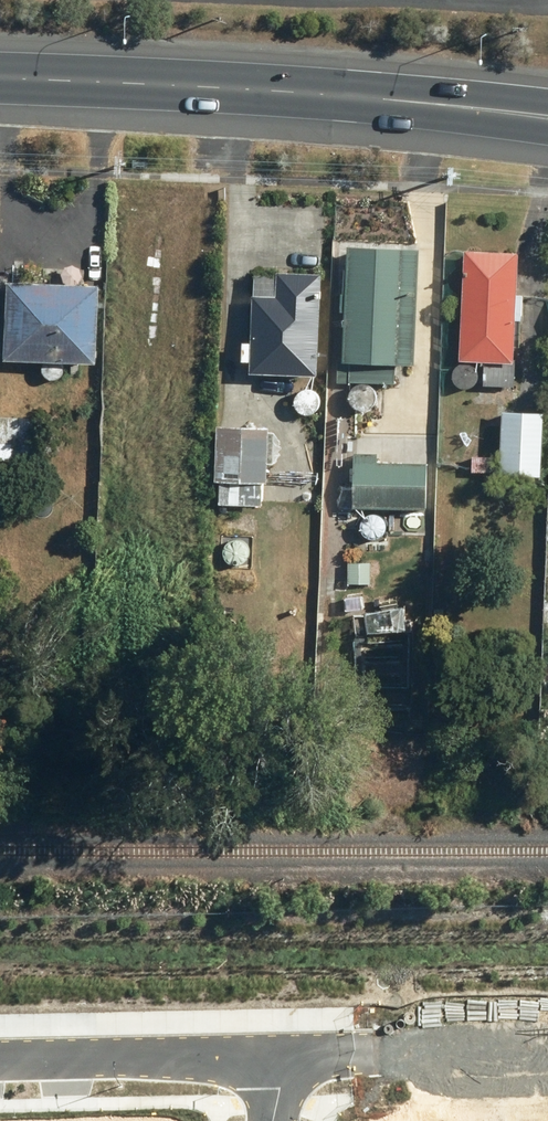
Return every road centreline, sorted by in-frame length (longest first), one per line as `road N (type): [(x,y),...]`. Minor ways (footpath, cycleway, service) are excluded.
road 1 (primary): [(547,117),(371,98),(0,79)]
road 2 (residential): [(0,1061),(287,1056)]
road 3 (residential): [(287,1056),(547,1049)]

